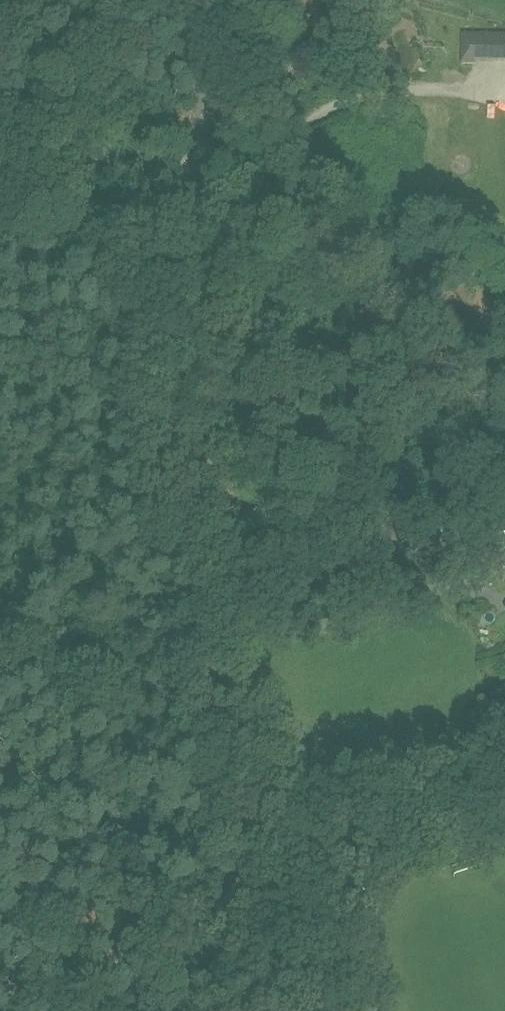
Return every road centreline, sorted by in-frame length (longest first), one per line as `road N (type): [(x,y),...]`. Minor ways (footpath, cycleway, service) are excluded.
road 1 (unclassified): [(208,0),(201,158),(175,365),(177,482),(282,1010)]
road 2 (track): [(33,166),(257,154),(350,100),(413,90),(504,93)]
road 3 (track): [(504,789),(252,864)]

